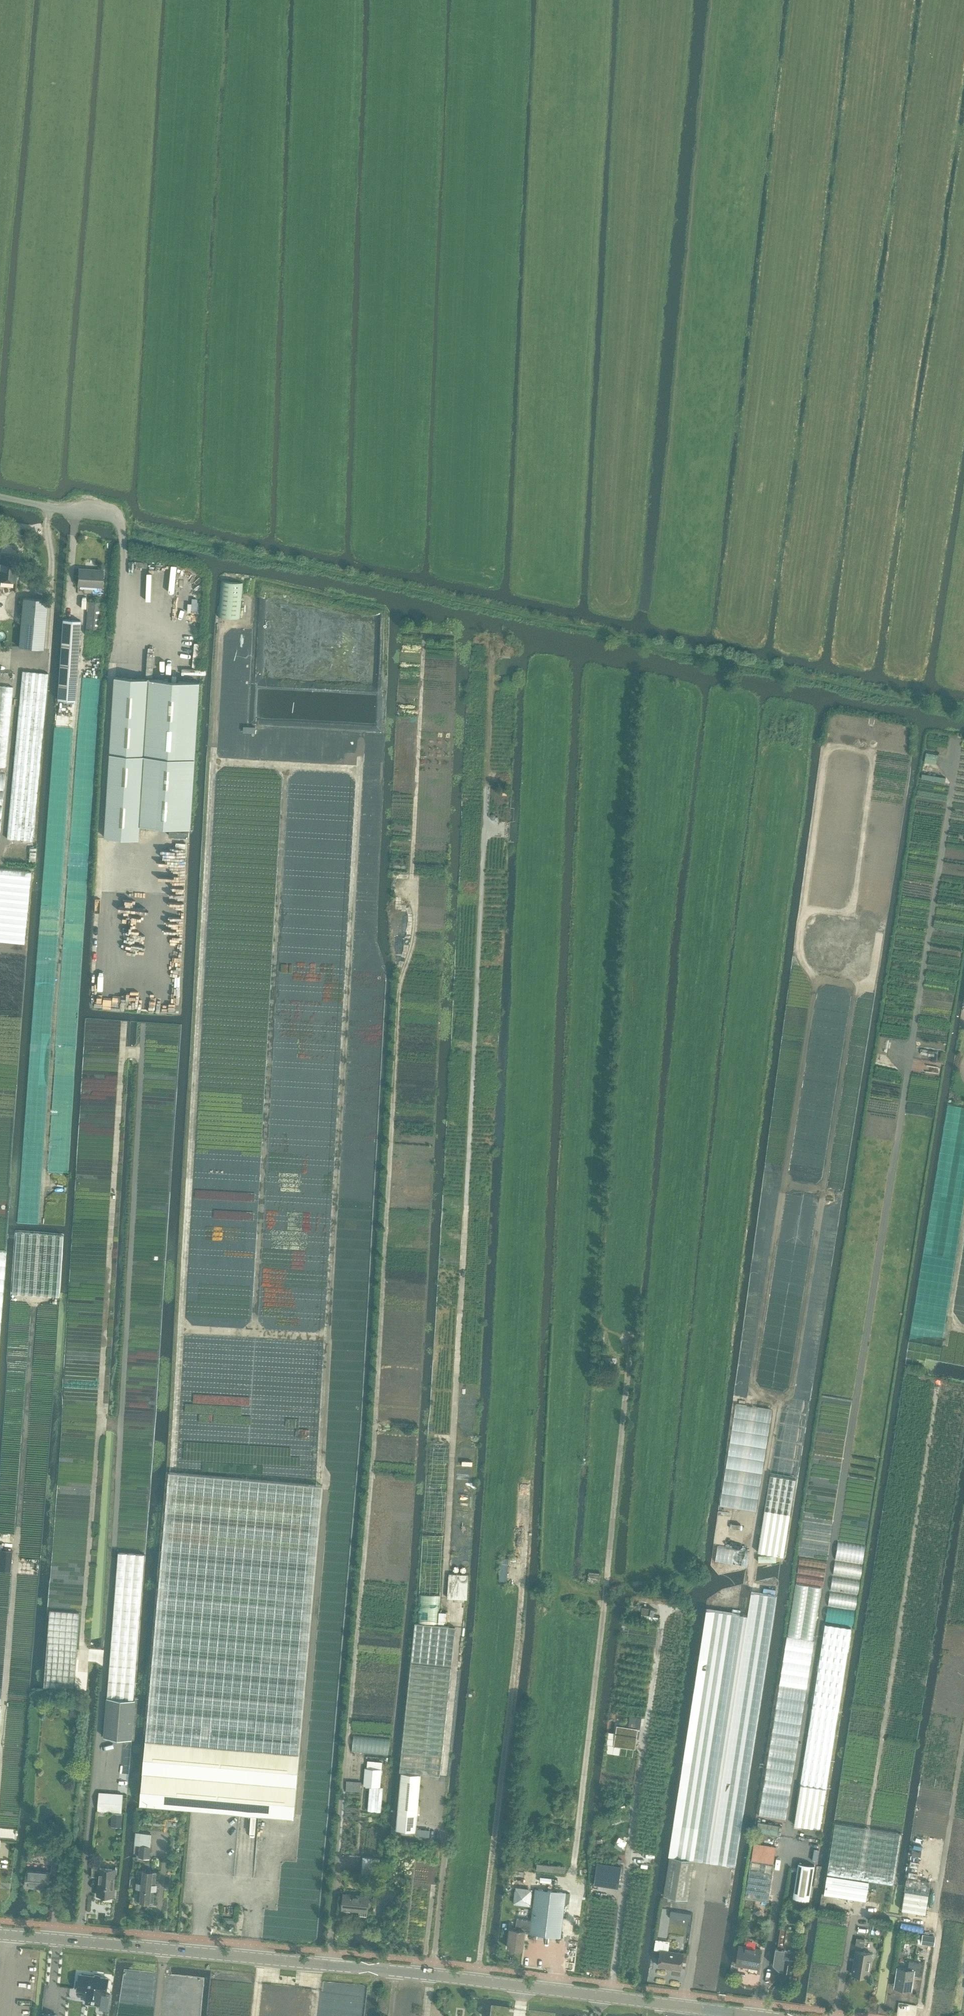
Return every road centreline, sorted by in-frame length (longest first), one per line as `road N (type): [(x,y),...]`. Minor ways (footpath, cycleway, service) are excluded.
road 1 (track): [(347,1756),(374,1449),(401,980),(414,935),(424,647)]
road 2 (track): [(963,713),(123,529)]
road 3 (tertiary): [(0,1933),(780,2015)]
road 4 (track): [(478,1979),(527,1484)]
road 5 (unclassified): [(123,529),(111,511),(64,512),(0,498)]
road 6 (track): [(963,1215),(950,1328),(963,1331)]

